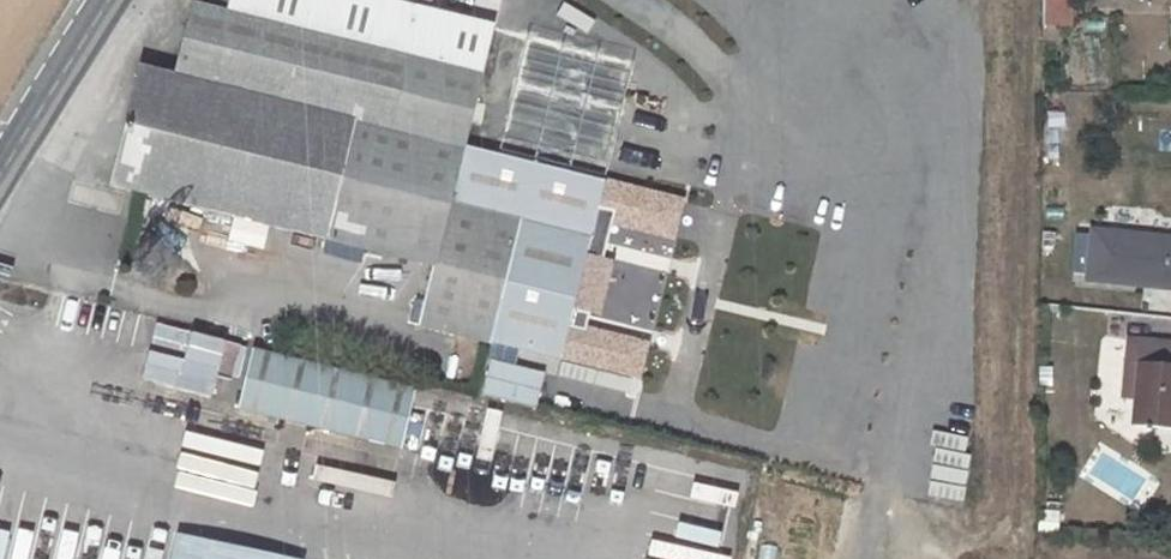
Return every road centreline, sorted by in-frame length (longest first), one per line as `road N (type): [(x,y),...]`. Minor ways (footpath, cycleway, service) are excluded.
road 1 (secondary): [(0,176),(110,0)]

